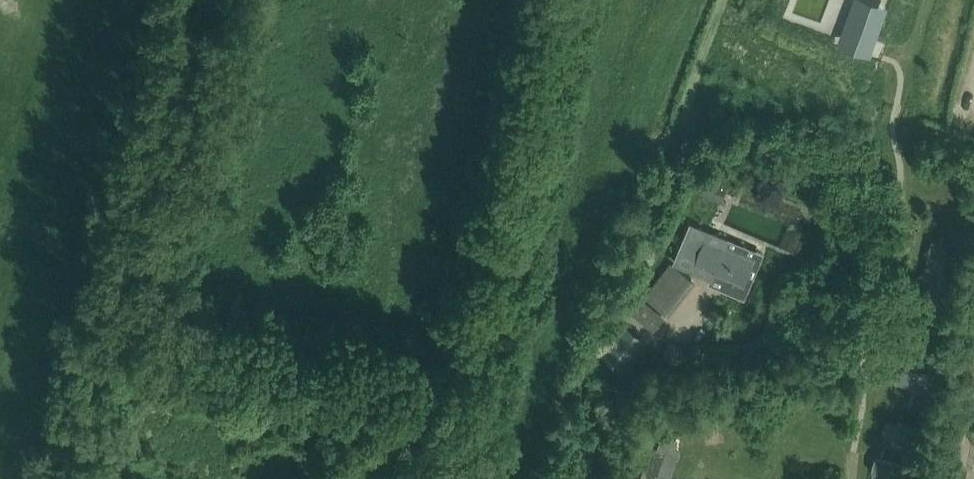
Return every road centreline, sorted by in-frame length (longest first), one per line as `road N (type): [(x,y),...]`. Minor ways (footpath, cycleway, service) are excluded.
road 1 (unclassified): [(948,478),(973,361)]

